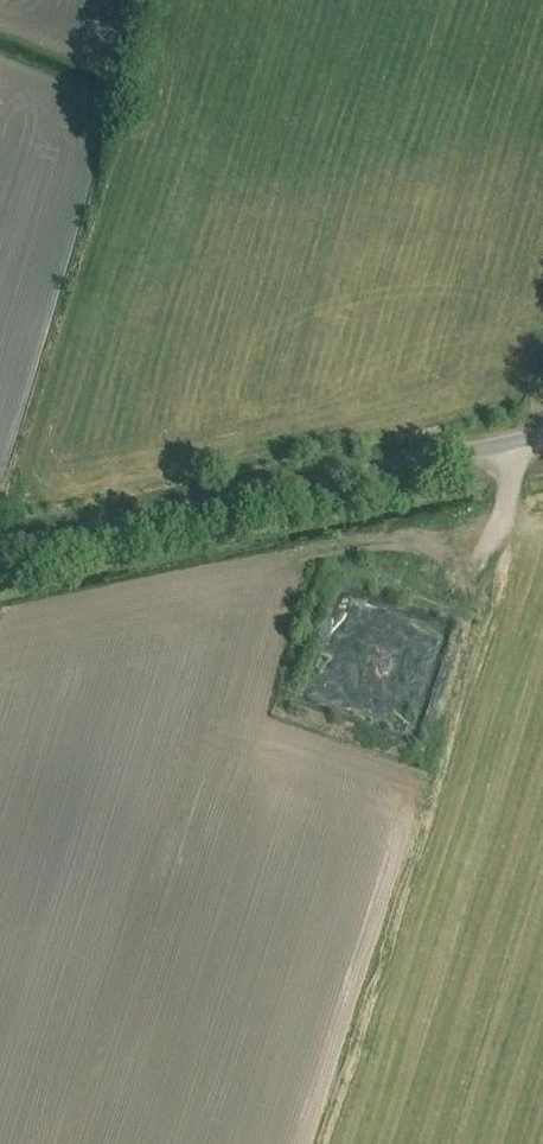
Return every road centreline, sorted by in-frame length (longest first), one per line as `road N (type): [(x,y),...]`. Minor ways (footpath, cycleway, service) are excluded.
road 1 (unclassified): [(0,550),(542,436)]

